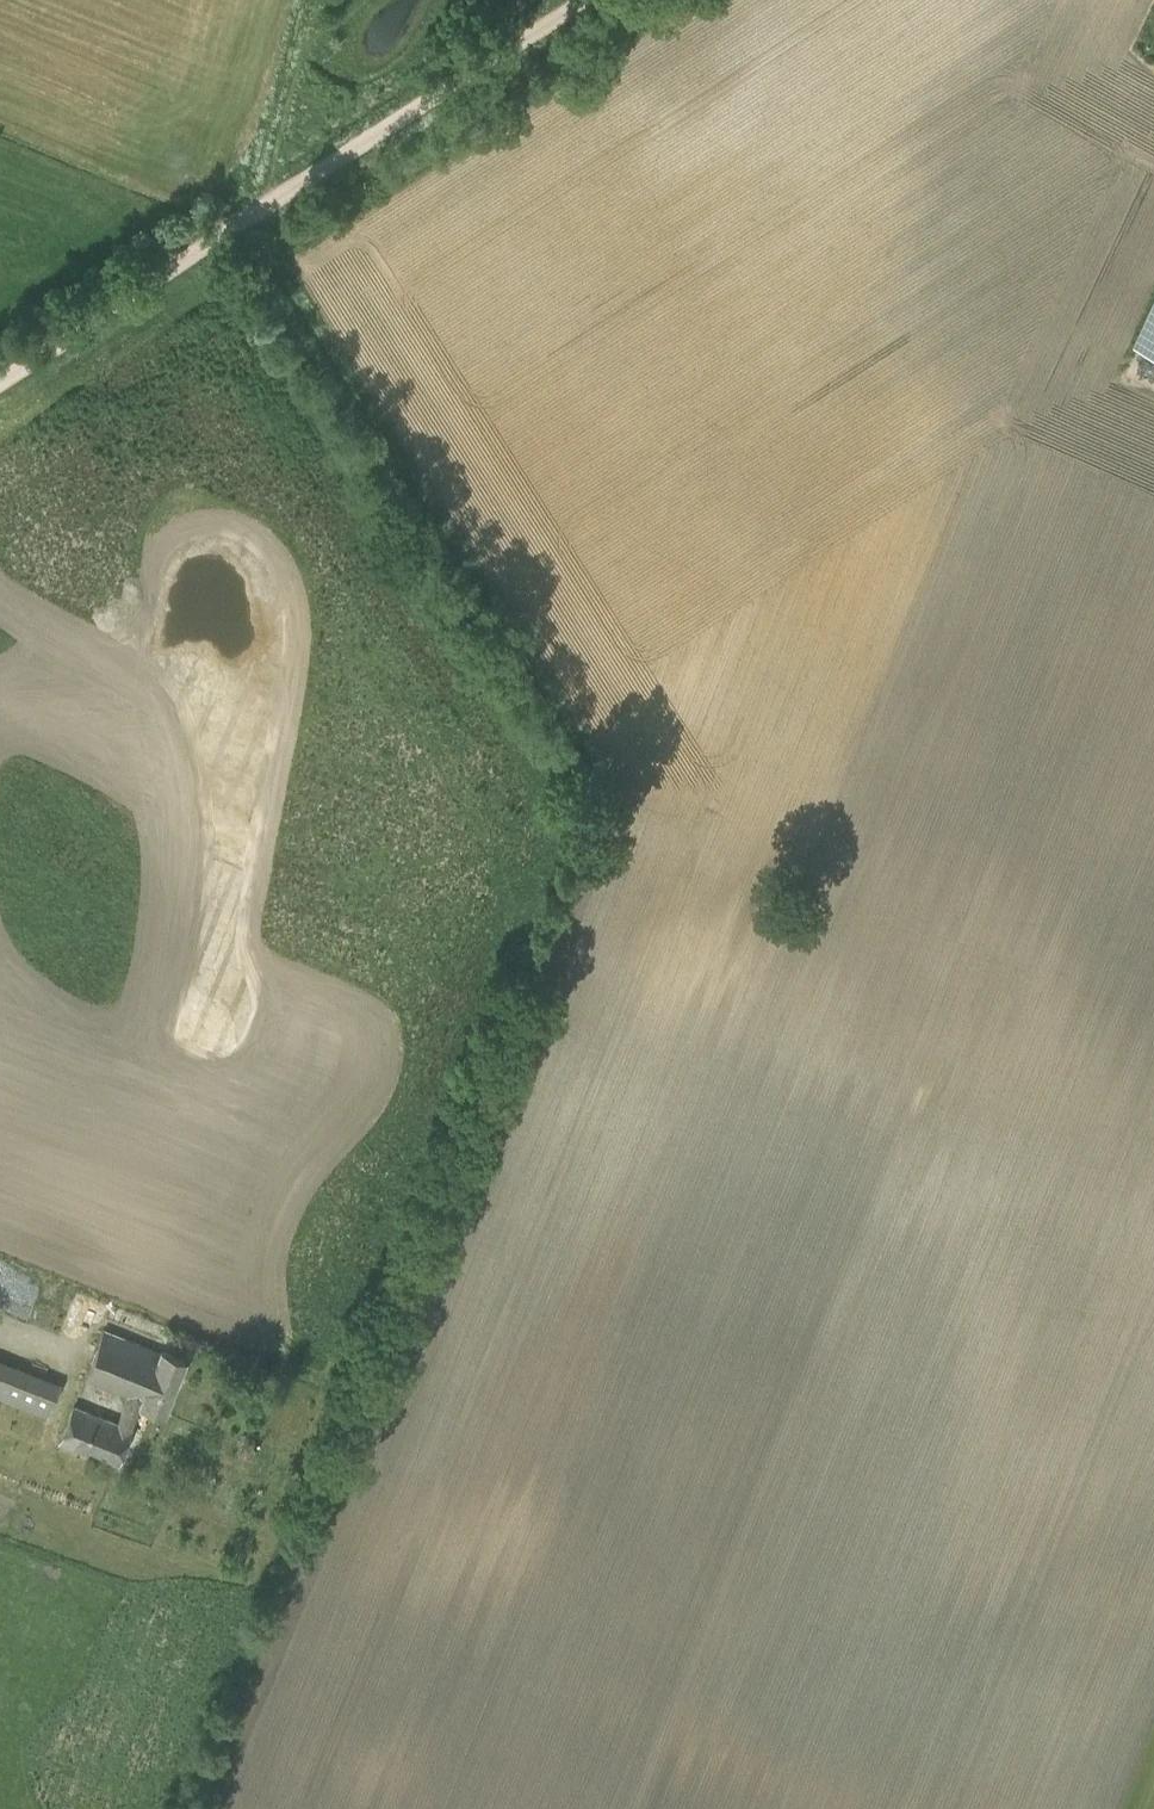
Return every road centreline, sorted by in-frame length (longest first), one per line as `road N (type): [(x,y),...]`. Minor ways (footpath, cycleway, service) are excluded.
road 1 (unclassified): [(0,373),(576,0)]

